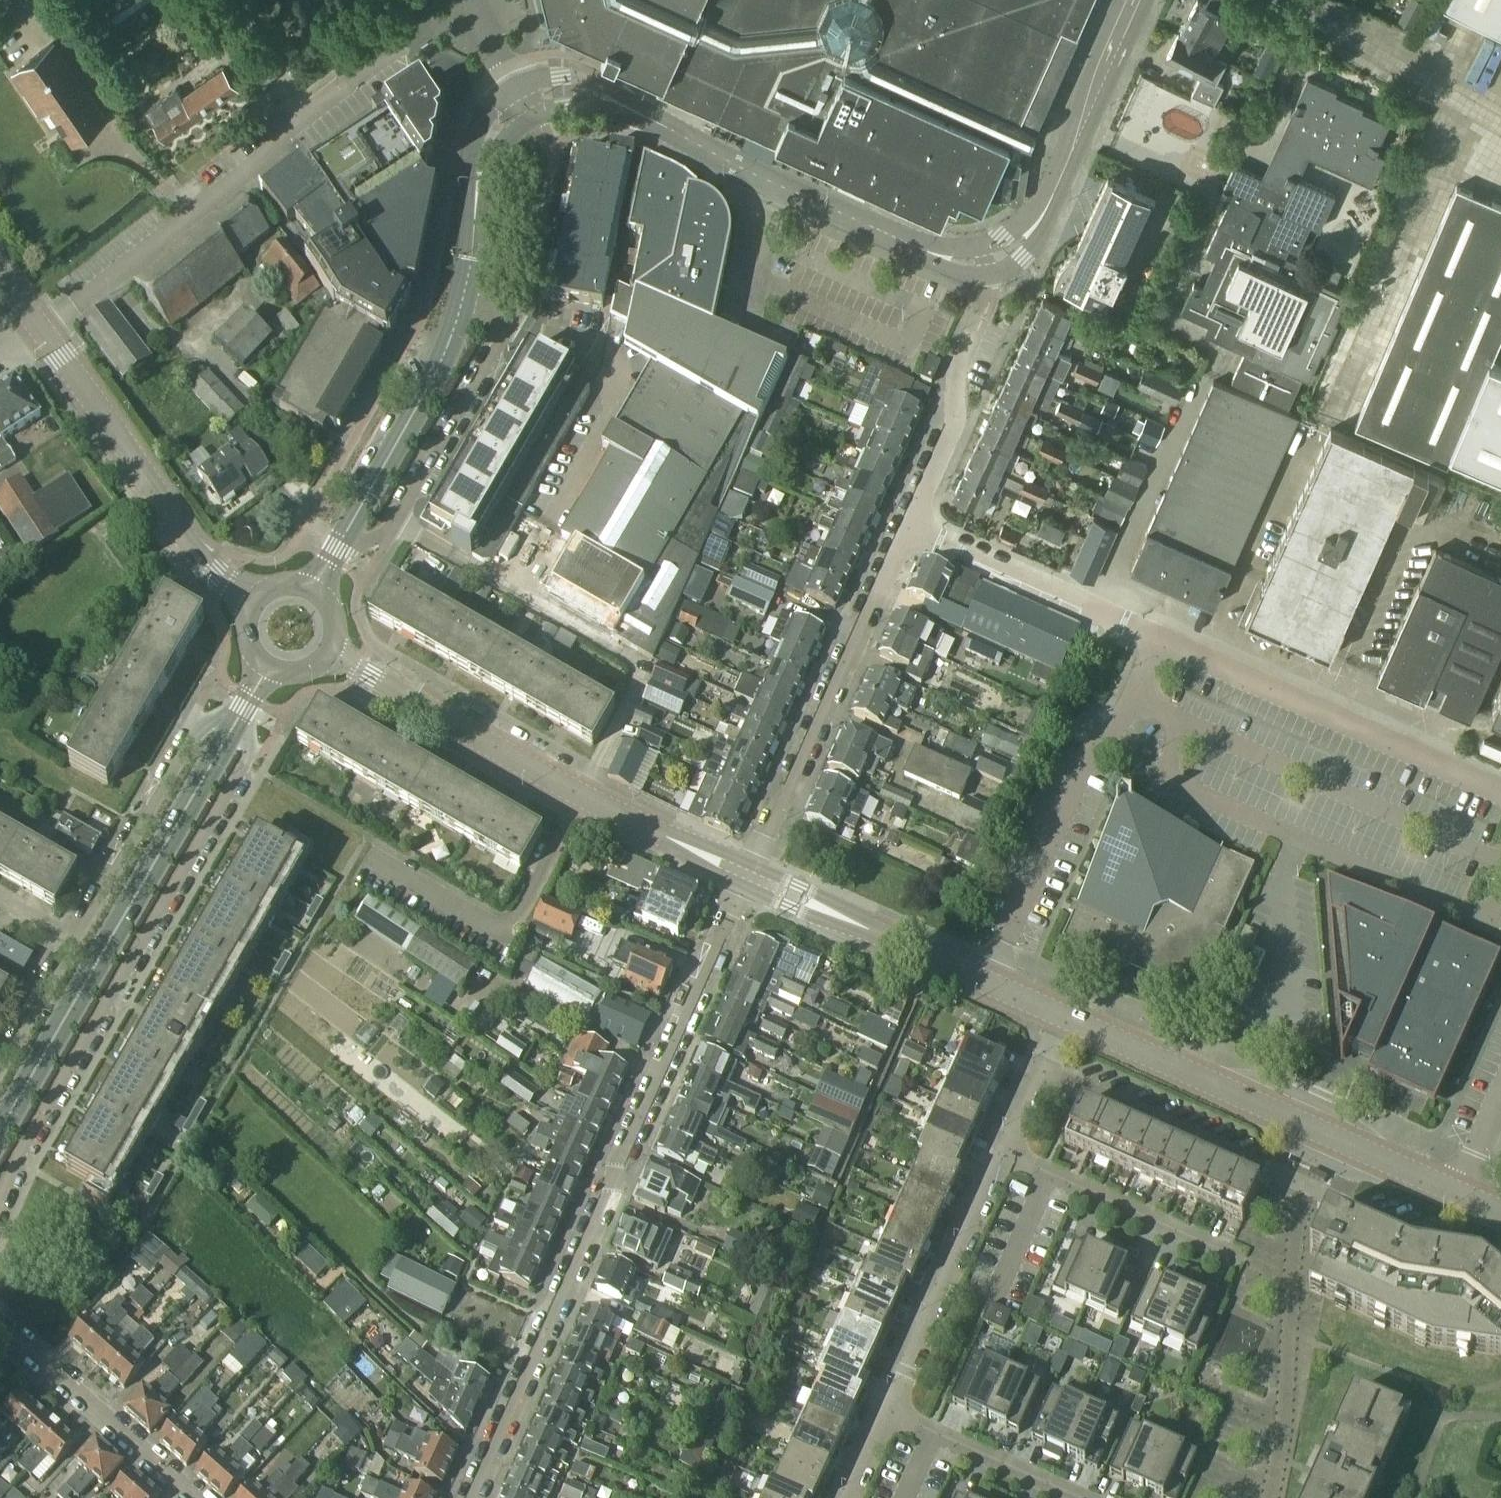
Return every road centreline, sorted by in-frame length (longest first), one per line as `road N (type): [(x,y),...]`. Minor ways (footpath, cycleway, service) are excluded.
road 1 (residential): [(478,1497),(659,1068),(748,881)]
road 2 (residential): [(0,1200),(249,756),(238,718)]
road 3 (tertiary): [(991,259),(948,258),(911,244),(602,96),(561,90),(521,103)]
road 4 (unclassified): [(748,881),(460,730),(330,649)]
road 5 (tertiary): [(0,1126),(238,718)]
road 6 (unclassified): [(40,330),(403,44)]
road 7 (unclassified): [(1455,1196),(1061,1021)]
road 8 (residential): [(985,986),(1074,778),(1134,705),(1163,641)]
road 9 (residential): [(748,881),(911,528)]
road 10 (residential): [(1163,641),(1500,795)]
road 11 (residential): [(341,540),(388,538),(515,320),(464,296)]
road 12 (tertiary): [(255,601),(224,582),(190,546),(40,330)]
road 13 (residential): [(1300,1184),(1270,1497)]
road 14 (tertiary): [(991,259),(1043,213),(1137,0)]
road 15 (residential): [(238,718),(205,723),(188,737),(69,941)]
road 16 (residential): [(887,1416),(1002,1155)]
road 17 (residential): [(1041,1067),(1300,1184)]
road 18 (residential): [(911,528),(1163,641)]
road 19 (tertiary): [(341,540),(436,373),(464,296)]
road 20 (unclassified): [(985,986),(748,881)]
road 21 (residential): [(191,1497),(0,1325)]
road 22 (residential): [(911,528),(953,435),(956,374),(984,315)]
road 23 (residential): [(1300,1184),(1416,1235),(1486,1247),(1500,1259)]
road 24 (residential): [(1243,1264),(1049,1176)]
road 25 (tertiary): [(464,296),(480,158),(501,120),(521,103)]
road 26 (residential): [(1068,1497),(934,1437)]
road 27 (residential): [(69,941),(2,1058)]

